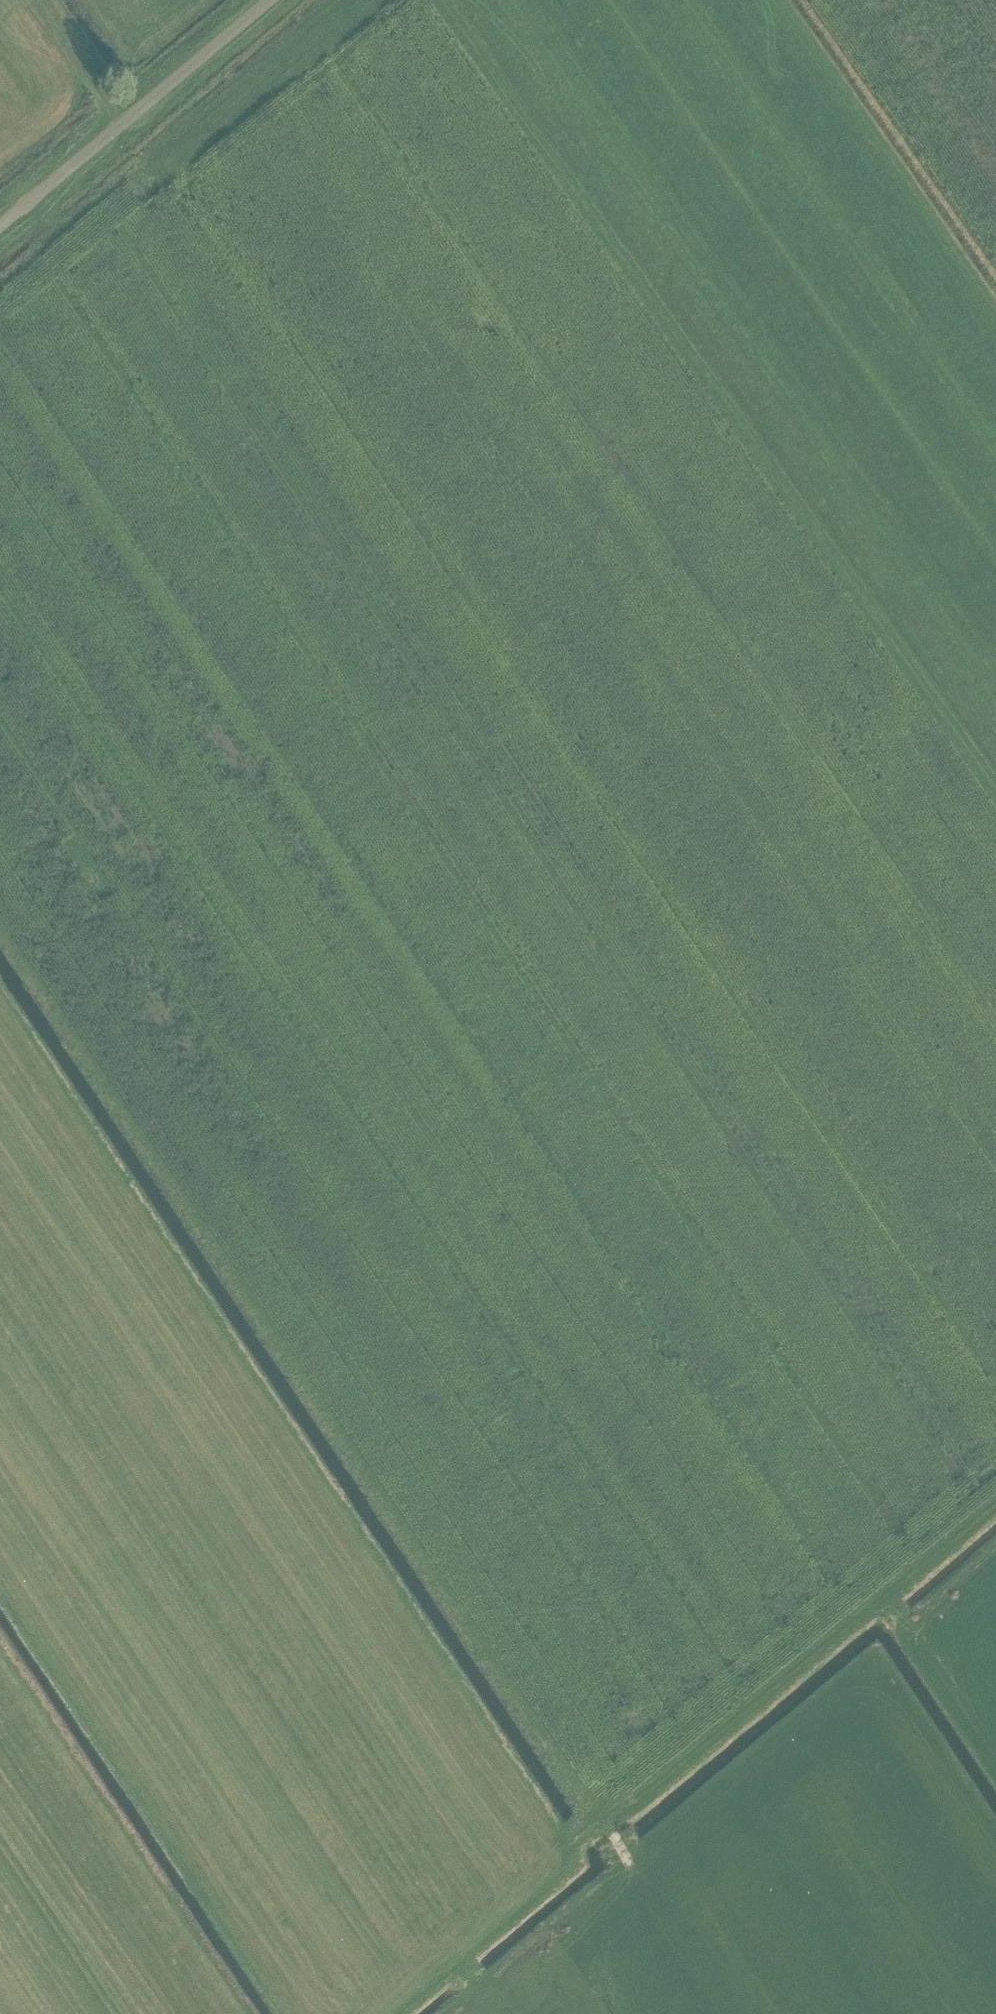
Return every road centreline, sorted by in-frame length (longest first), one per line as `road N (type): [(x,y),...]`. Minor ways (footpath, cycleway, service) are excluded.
road 1 (unclassified): [(0,226),(270,0)]
road 2 (track): [(121,125),(36,0)]

